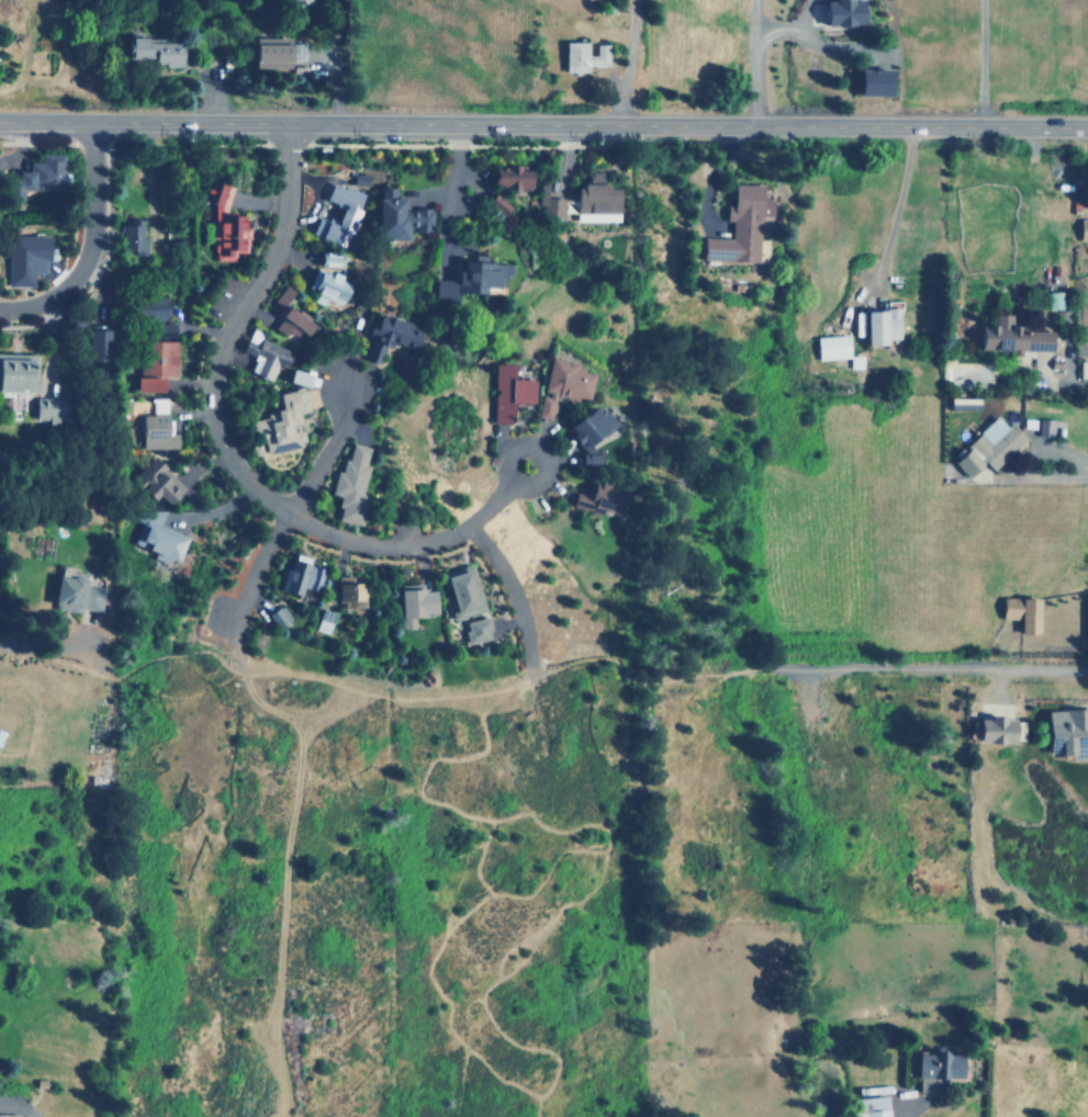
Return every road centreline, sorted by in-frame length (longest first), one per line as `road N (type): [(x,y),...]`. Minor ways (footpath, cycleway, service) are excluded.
road 1 (tertiary): [(0,122),(1087,127)]
road 2 (residential): [(287,125),(271,251),(216,348),(205,393),(231,467),(283,514),(337,540),(410,545),(457,530),(506,482)]
road 3 (residential): [(225,630),(246,574),(340,420),(345,380)]
road 4 (residential): [(0,309),(31,305),(77,270),(89,228),(88,123)]
road 5 (residential): [(620,125),(633,0)]
road 6 (residential): [(752,125),(754,0)]
road 7 (residential): [(506,482),(521,487),(535,481),(540,465),(534,451),(504,453),(506,482)]

